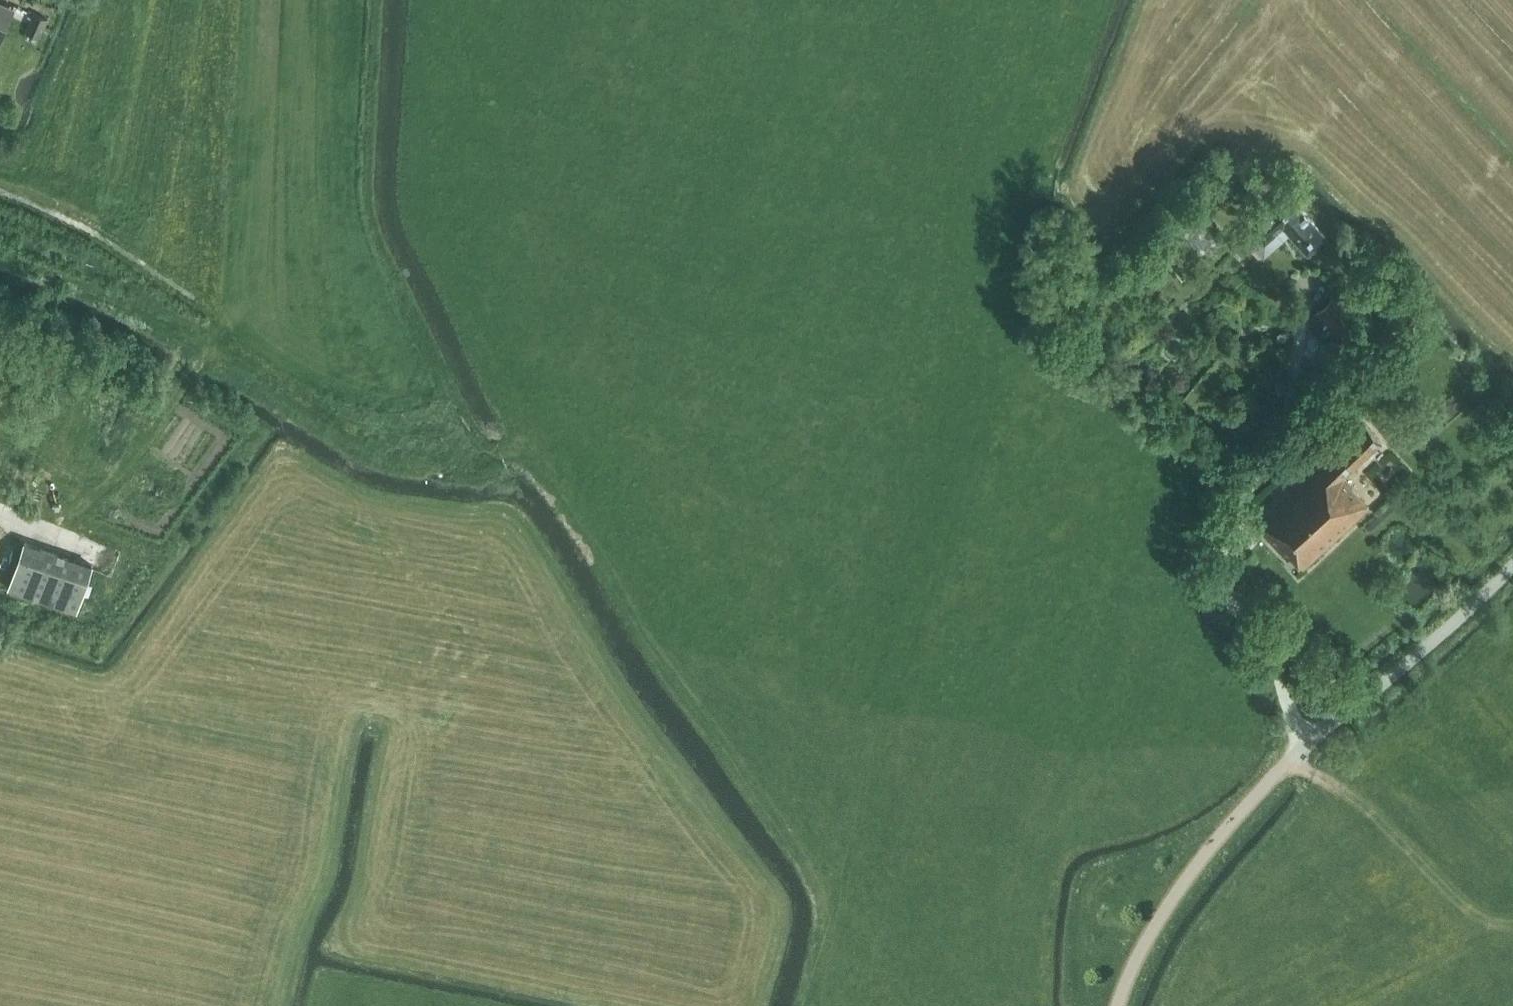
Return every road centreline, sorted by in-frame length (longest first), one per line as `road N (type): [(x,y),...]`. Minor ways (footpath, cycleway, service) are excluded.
road 1 (unclassified): [(1118,1005),(1158,921),(1252,800),(1512,565)]

